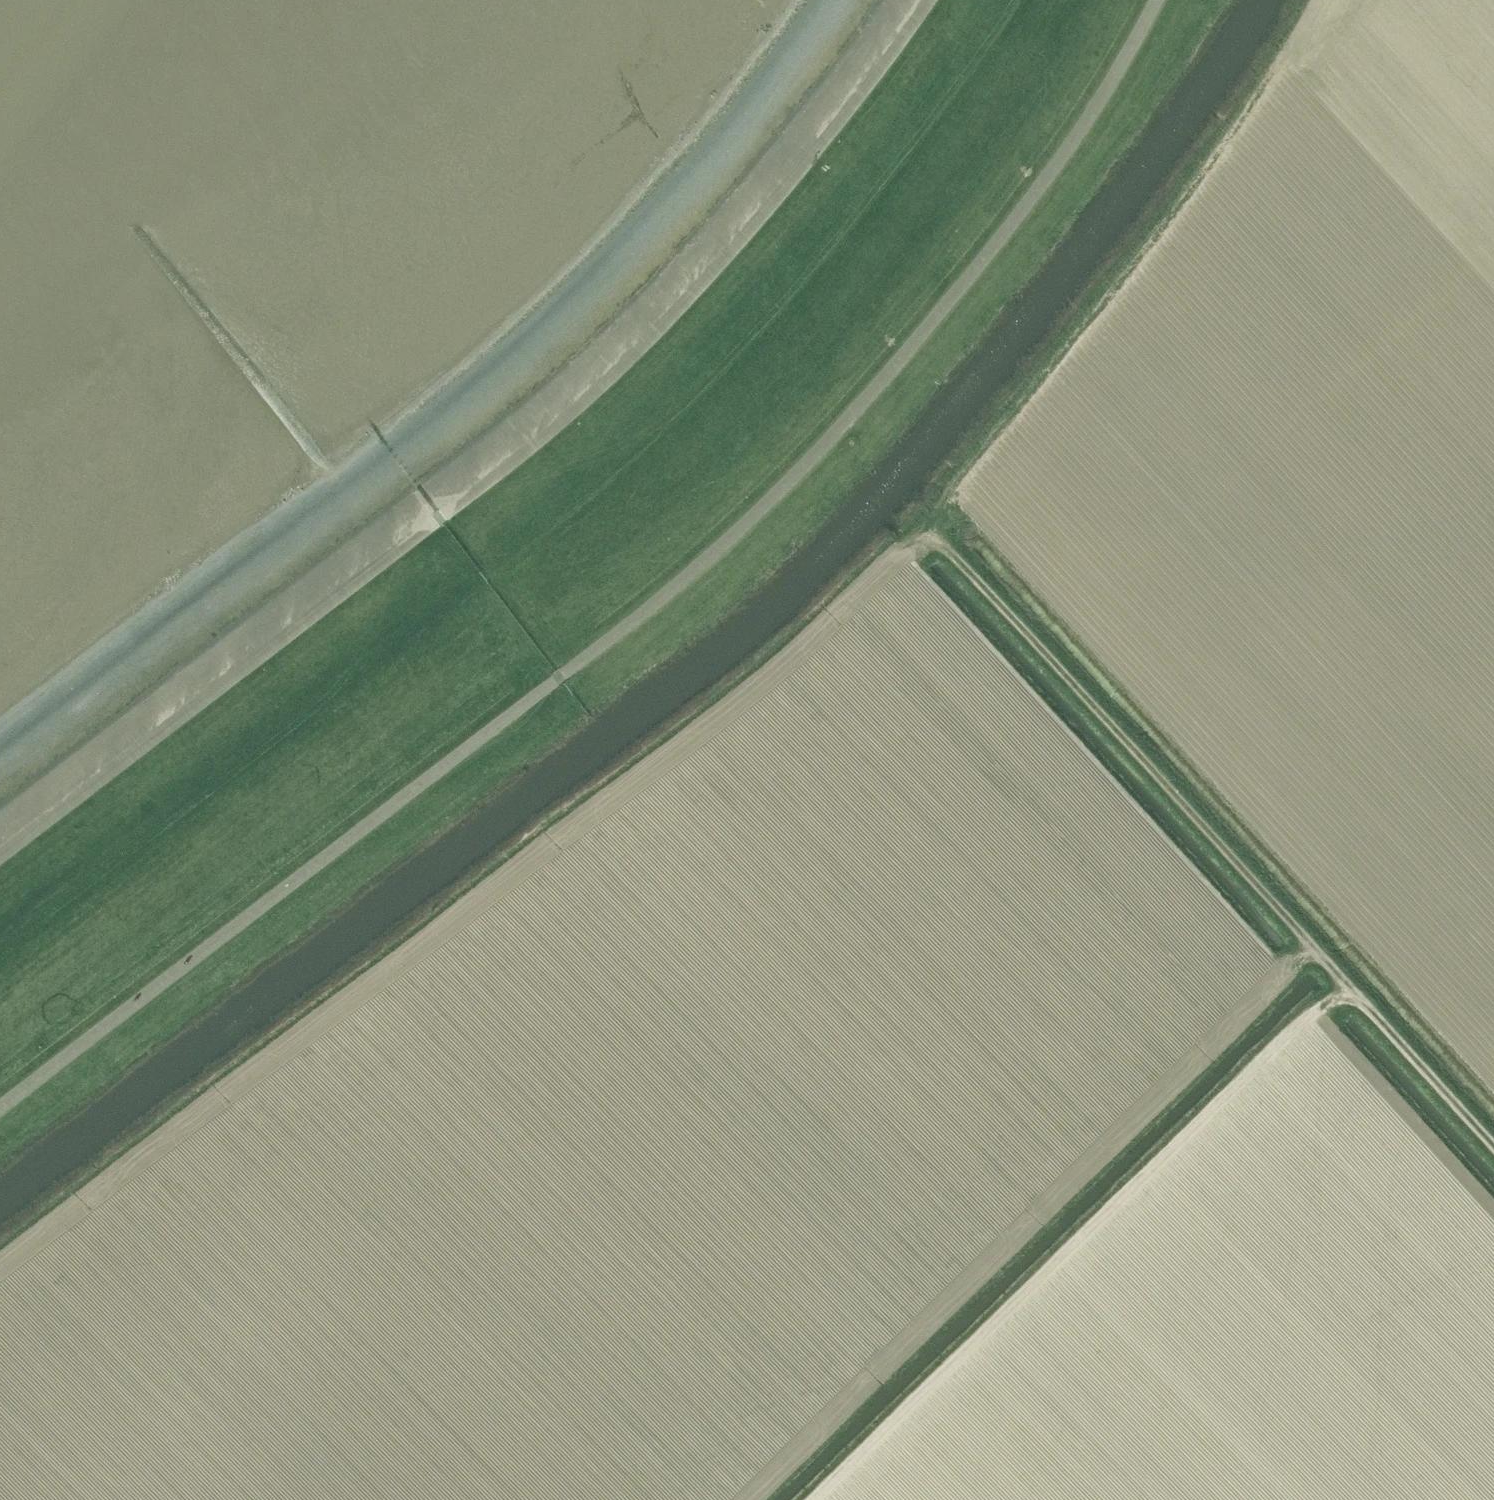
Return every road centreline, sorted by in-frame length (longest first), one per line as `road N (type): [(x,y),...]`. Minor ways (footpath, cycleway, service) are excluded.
road 1 (unclassified): [(0,1109),(627,628),(808,464),(957,299),(1075,142),(1159,0)]
road 2 (track): [(1493,1155),(933,538)]

